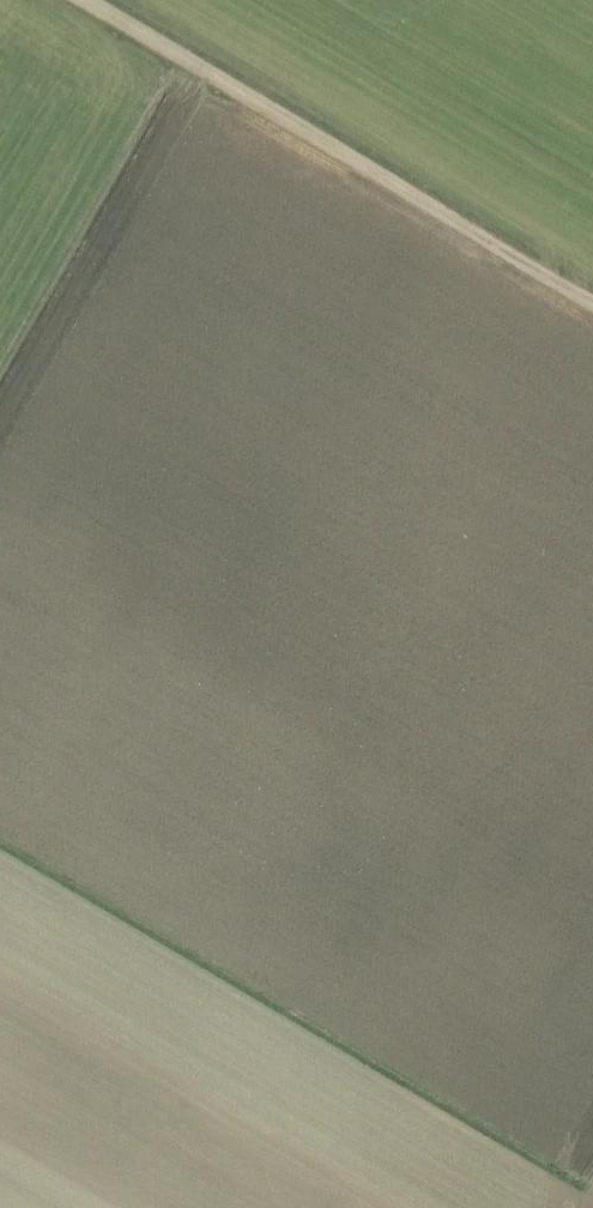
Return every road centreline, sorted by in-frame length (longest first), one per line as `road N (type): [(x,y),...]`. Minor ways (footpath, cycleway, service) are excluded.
road 1 (track): [(85,0),(592,299)]

